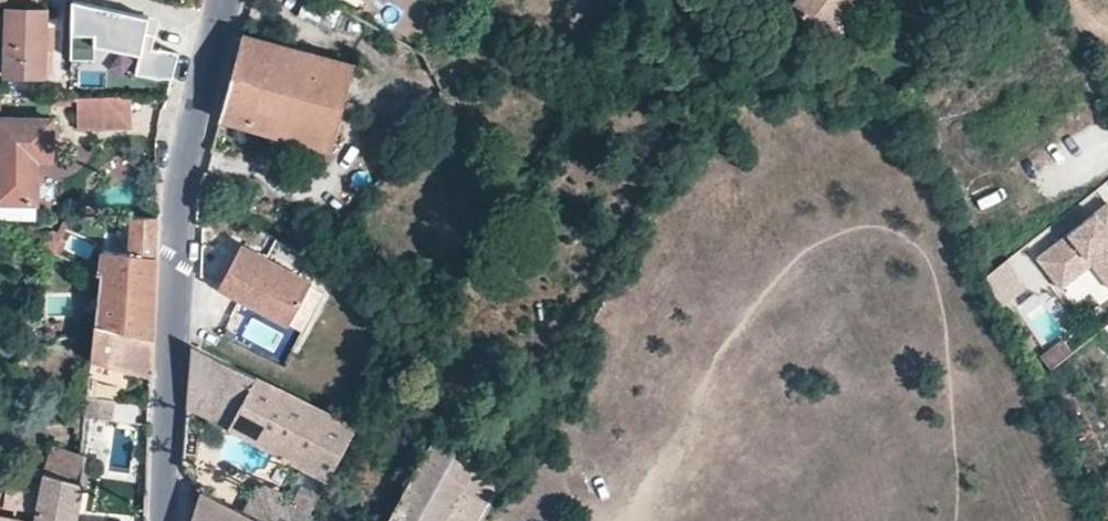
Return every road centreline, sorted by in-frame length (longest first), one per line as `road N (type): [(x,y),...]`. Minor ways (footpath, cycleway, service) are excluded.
road 1 (residential): [(225,0),(176,179),(163,520)]

